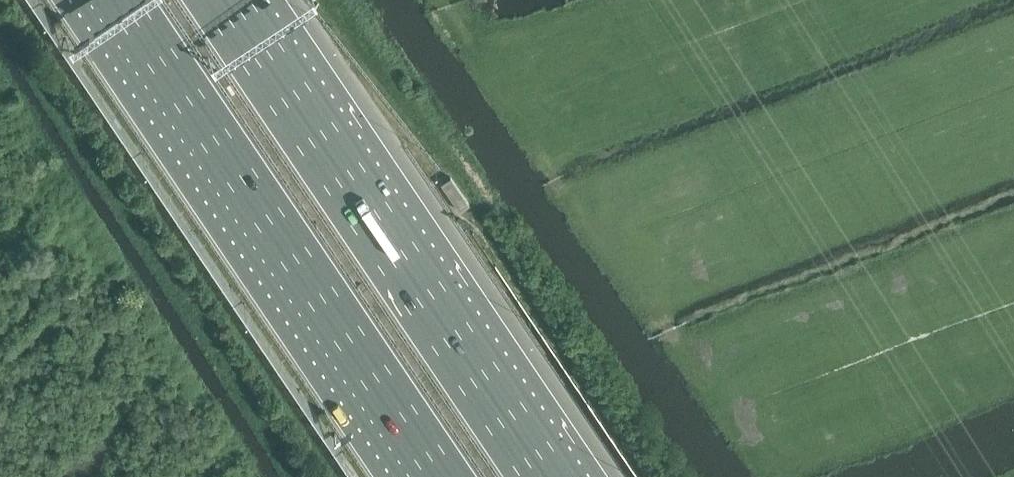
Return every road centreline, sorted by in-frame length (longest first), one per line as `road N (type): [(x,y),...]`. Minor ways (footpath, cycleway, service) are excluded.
road 1 (motorway): [(547,476),(226,0)]
road 2 (motorway): [(122,0),(443,476)]

